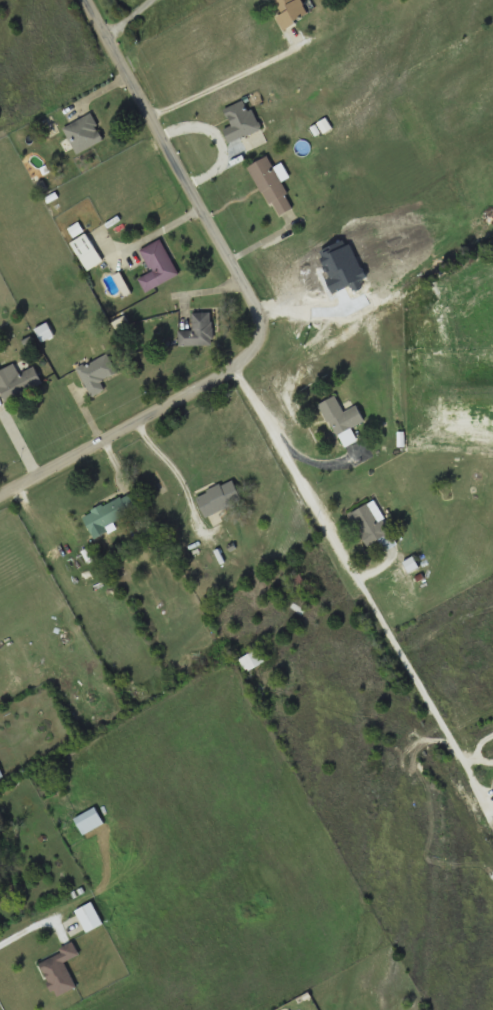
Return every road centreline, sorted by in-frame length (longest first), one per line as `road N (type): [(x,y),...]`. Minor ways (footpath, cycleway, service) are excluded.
road 1 (residential): [(231,371),(357,576),(484,808)]
road 2 (residential): [(231,371),(258,337),(257,316),(86,0)]
road 3 (residential): [(0,498),(231,371)]

